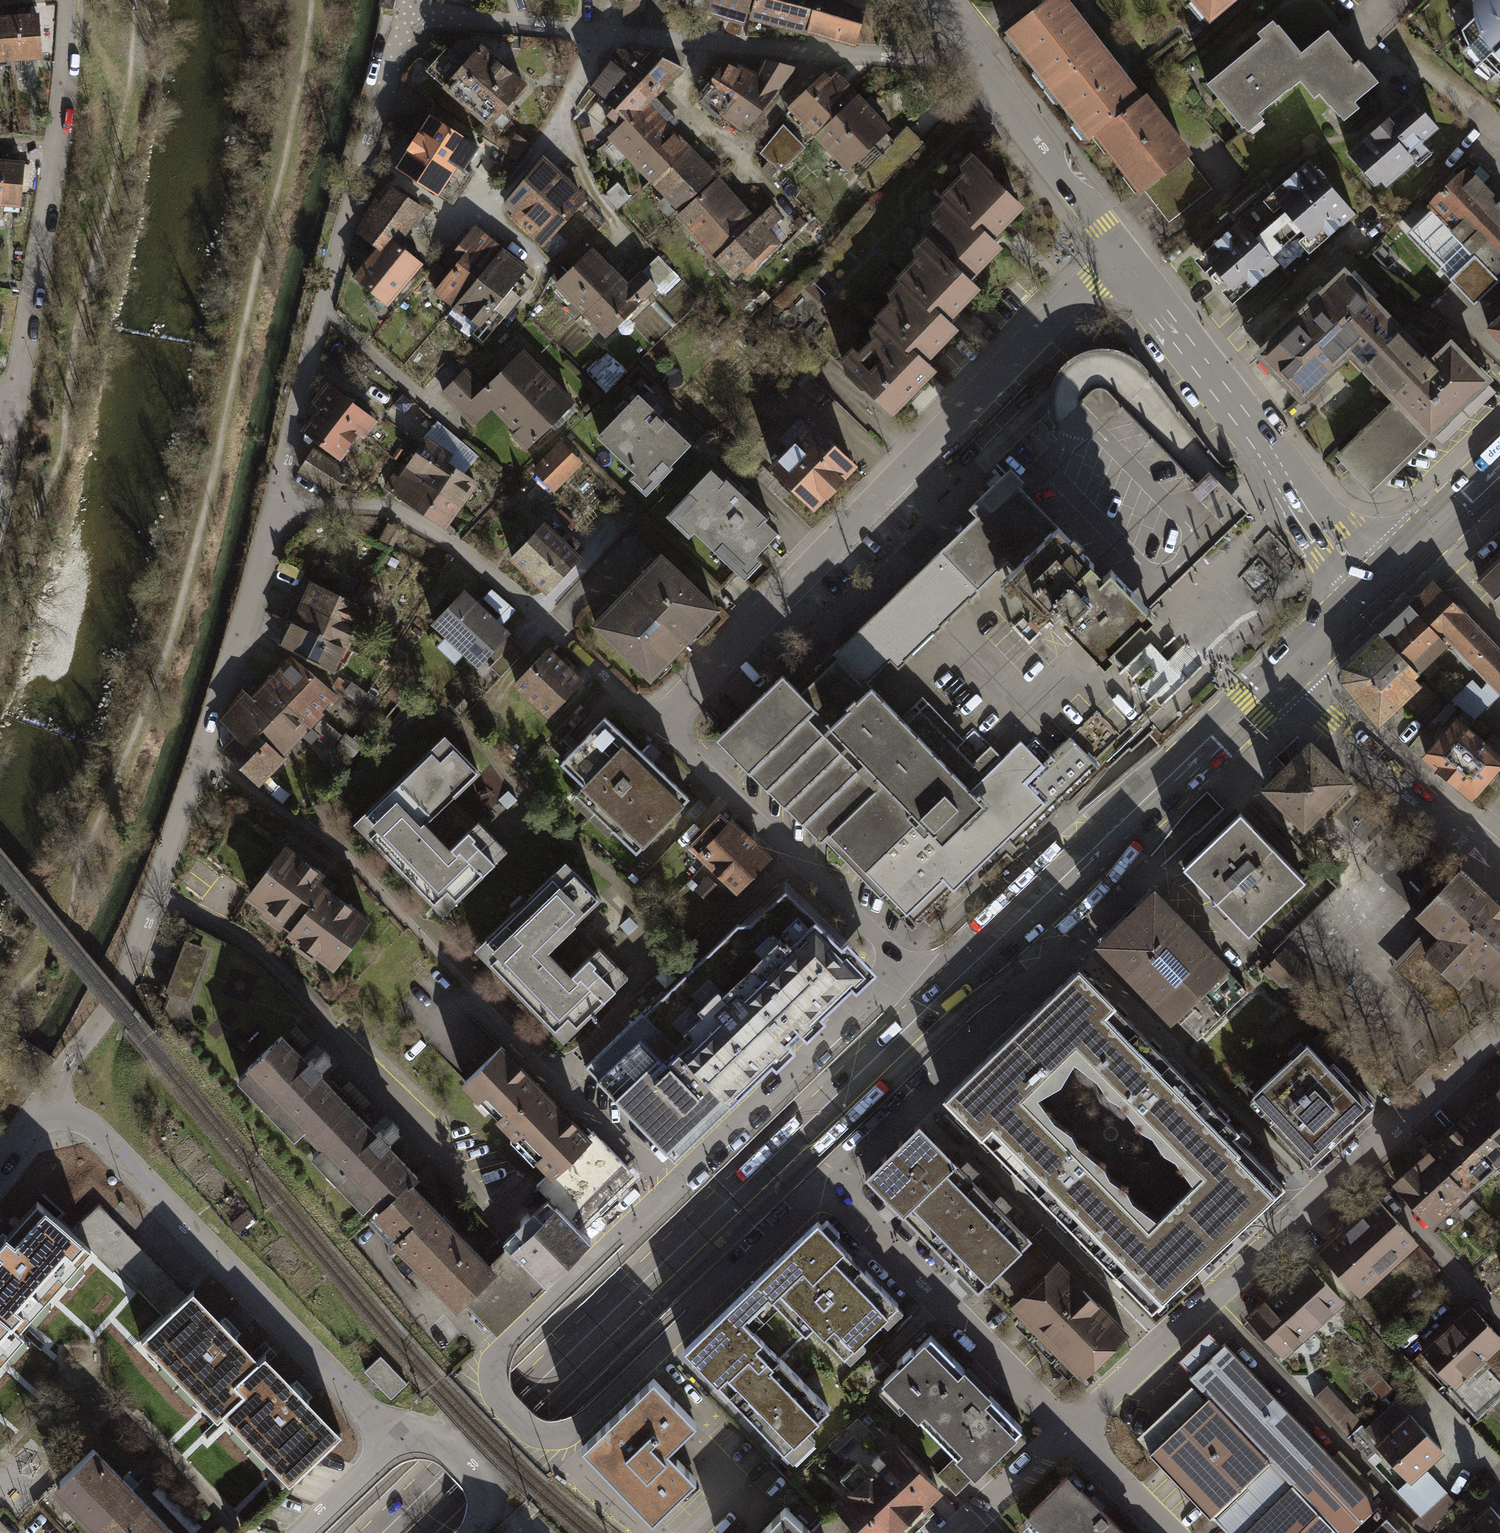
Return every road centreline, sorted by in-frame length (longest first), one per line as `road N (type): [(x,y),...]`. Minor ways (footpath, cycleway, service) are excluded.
road 1 (primary): [(381,1532),(936,998)]
road 2 (residential): [(53,1115),(55,1088),(126,979),(274,501)]
road 3 (residential): [(657,719),(1120,253)]
road 4 (residential): [(1067,1431),(1499,1027)]
road 5 (residential): [(408,13),(981,64)]
road 6 (residential): [(274,501),(408,13)]
road 7 (residential): [(398,1445),(110,1144),(69,1115),(53,1115)]
road 8 (primary): [(1280,675),(936,998)]
road 9 (residential): [(657,719),(478,563),(392,513),(274,501)]
road 10 (residential): [(1120,253),(1333,539),(1374,581)]
road 11 (residential): [(76,0),(13,397)]
road 12 (residential): [(906,964),(657,719)]
road 13 (residential): [(829,1184),(1067,1431)]
road 14 (residential): [(1280,675),(1499,866)]
road 15 (residential): [(981,64),(1120,253)]
road 16 (primary): [(1499,461),(1374,581)]
road 17 (residential): [(957,1532),(1067,1431)]
road 18 (residential): [(1067,1431),(1169,1532)]
road 19 (primary): [(1374,581),(1280,675)]

